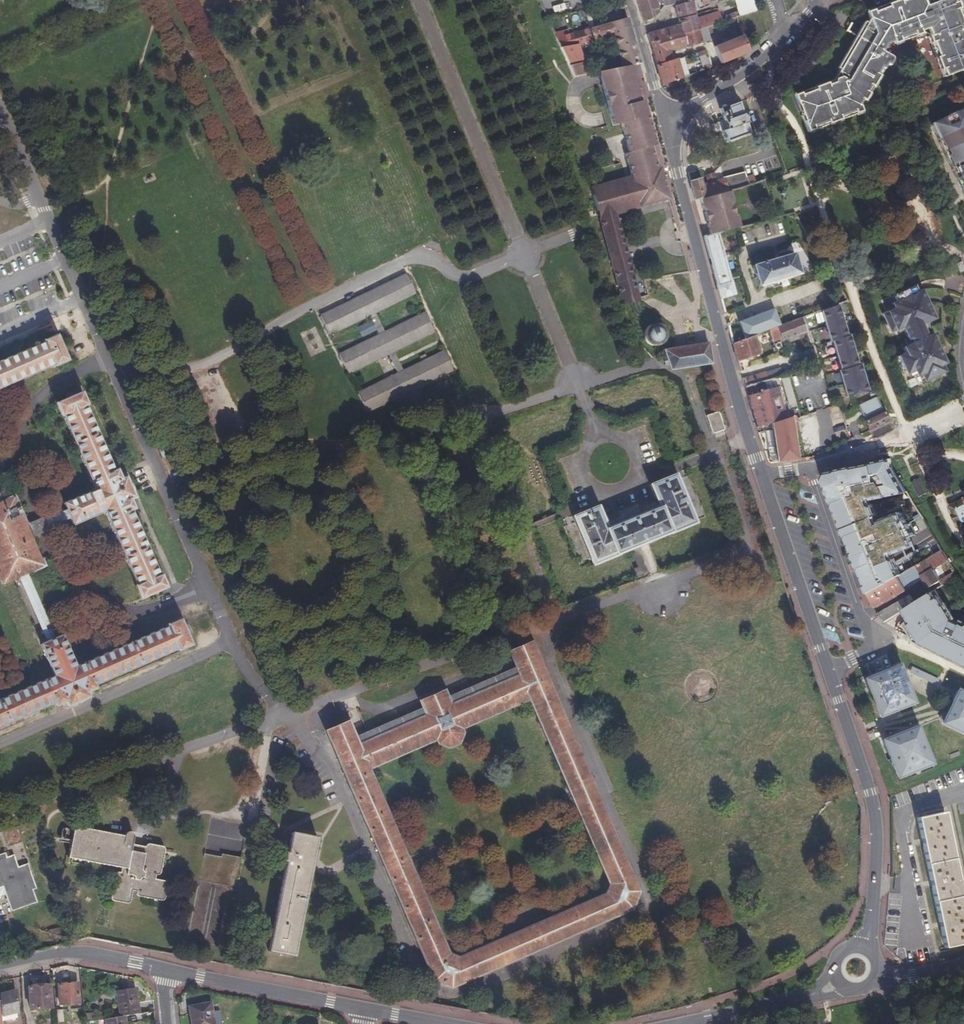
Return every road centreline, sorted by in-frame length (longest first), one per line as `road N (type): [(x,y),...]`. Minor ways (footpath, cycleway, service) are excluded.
road 1 (residential): [(761,472),(664,124)]
road 2 (residential): [(761,472),(809,467),(875,634),(875,646),(829,672)]
road 3 (residential): [(860,946),(869,929),(876,826),(829,672)]
road 4 (residential): [(829,672),(761,472)]
road 5 (residential): [(167,970),(360,1008)]
road 6 (residential): [(664,124),(731,82),(797,27),(813,0)]
road 7 (residential): [(167,970),(93,954),(0,968)]
road 8 (residential): [(691,1023),(836,983)]
road 9 (residential): [(628,0),(664,124)]

